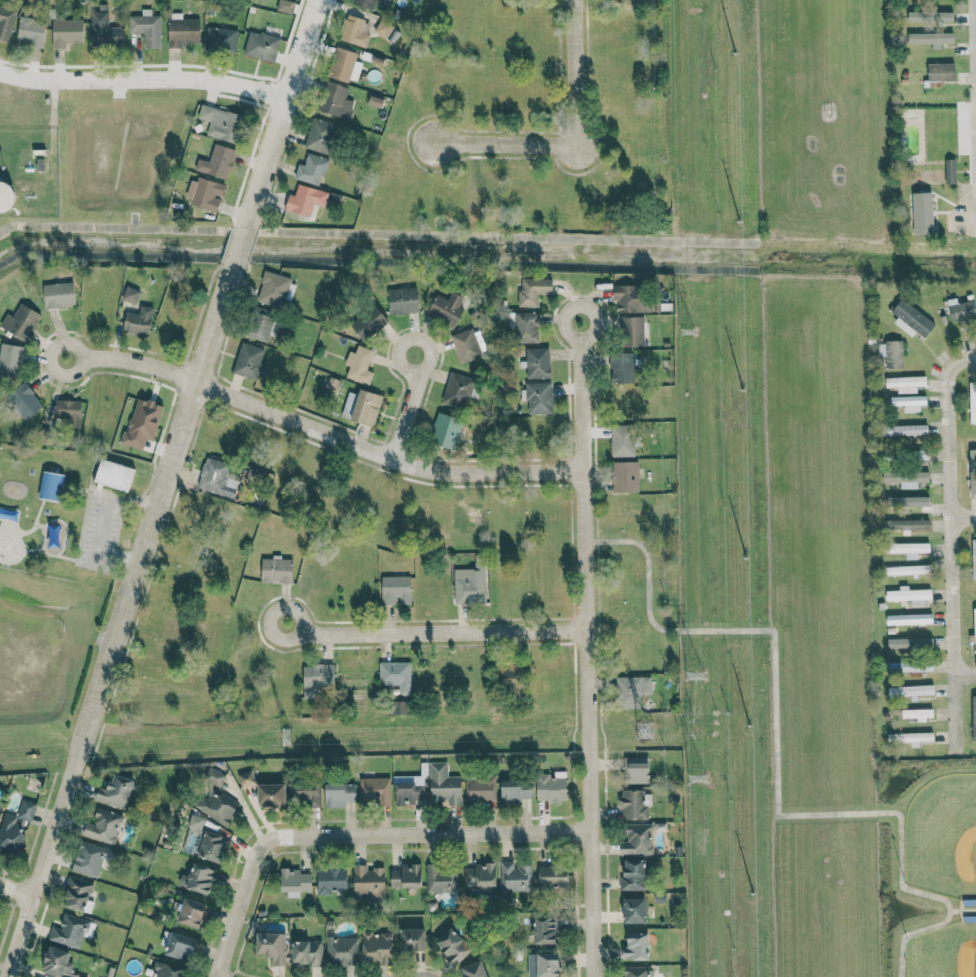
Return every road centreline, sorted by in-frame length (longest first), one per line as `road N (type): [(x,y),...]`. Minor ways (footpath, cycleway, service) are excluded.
road 1 (residential): [(10,976),(232,267)]
road 2 (residential): [(593,976),(582,318)]
road 3 (residential): [(65,359),(157,367),(430,471),(581,470)]
road 4 (residential): [(216,976),(265,840),(589,835)]
road 5 (residential): [(954,754),(946,381),(954,364)]
road 6 (residential): [(584,631),(316,634),(282,625)]
road 7 (residential): [(0,74),(206,80),(286,98)]
road 8 (residential): [(245,225),(317,0)]
road 9 (residential): [(580,148),(421,142)]
road 10 (residential): [(580,148),(571,0)]

